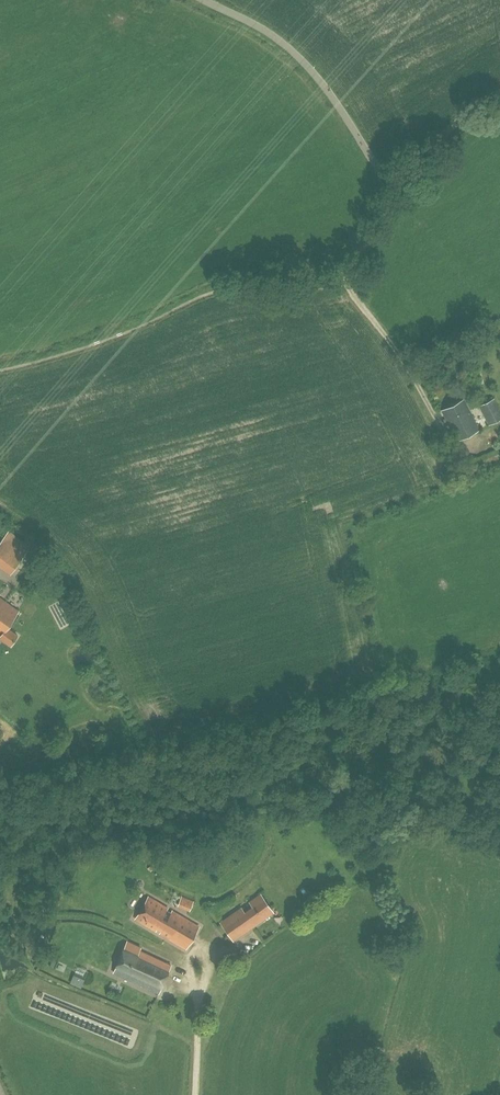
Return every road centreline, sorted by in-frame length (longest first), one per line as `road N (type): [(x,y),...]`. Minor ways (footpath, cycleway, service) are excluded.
road 1 (unclassified): [(499,92),(417,161),(388,172),(288,47),(205,0)]

